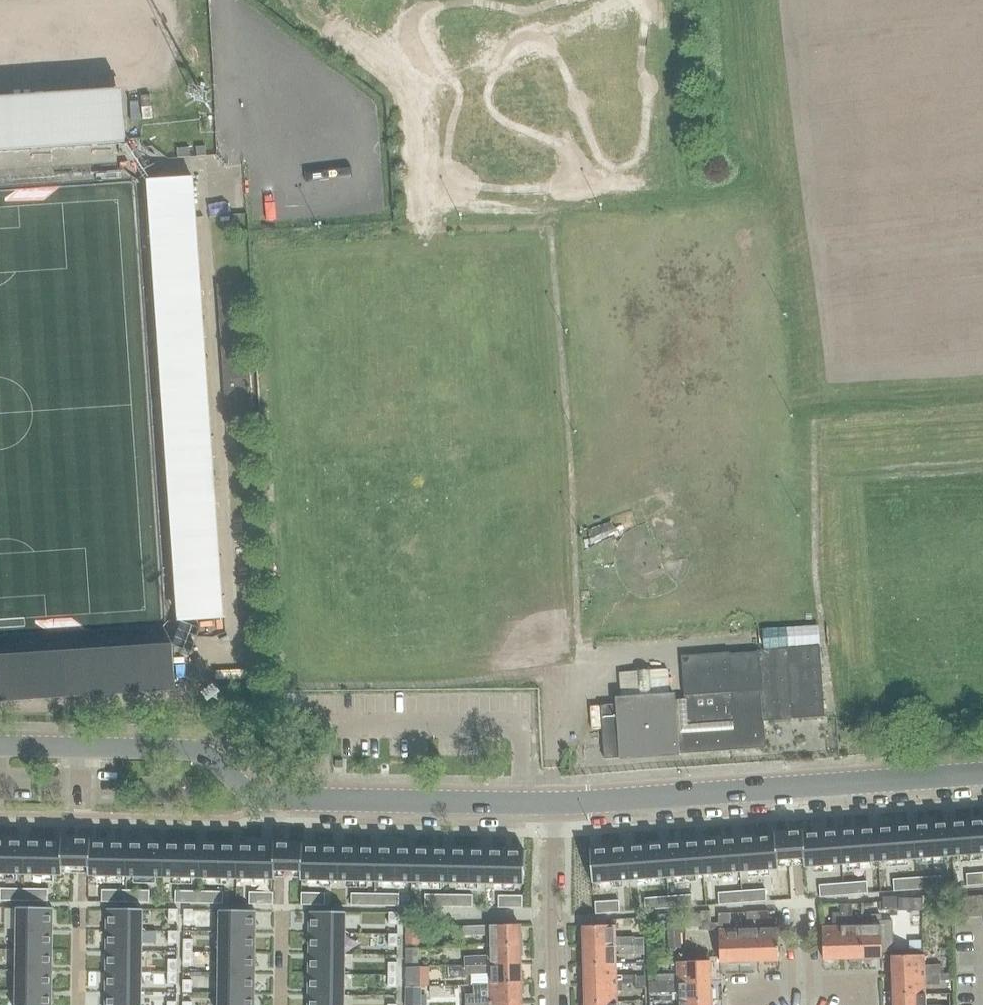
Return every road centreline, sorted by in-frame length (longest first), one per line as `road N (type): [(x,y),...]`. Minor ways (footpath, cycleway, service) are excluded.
road 1 (unclassified): [(554,803),(280,798),(253,794),(193,751),(0,746)]
road 2 (unclassified): [(982,773),(554,803)]
road 3 (residential): [(554,1004),(554,803)]
road 4 (residential): [(736,1004),(736,990),(868,986),(868,1004)]

